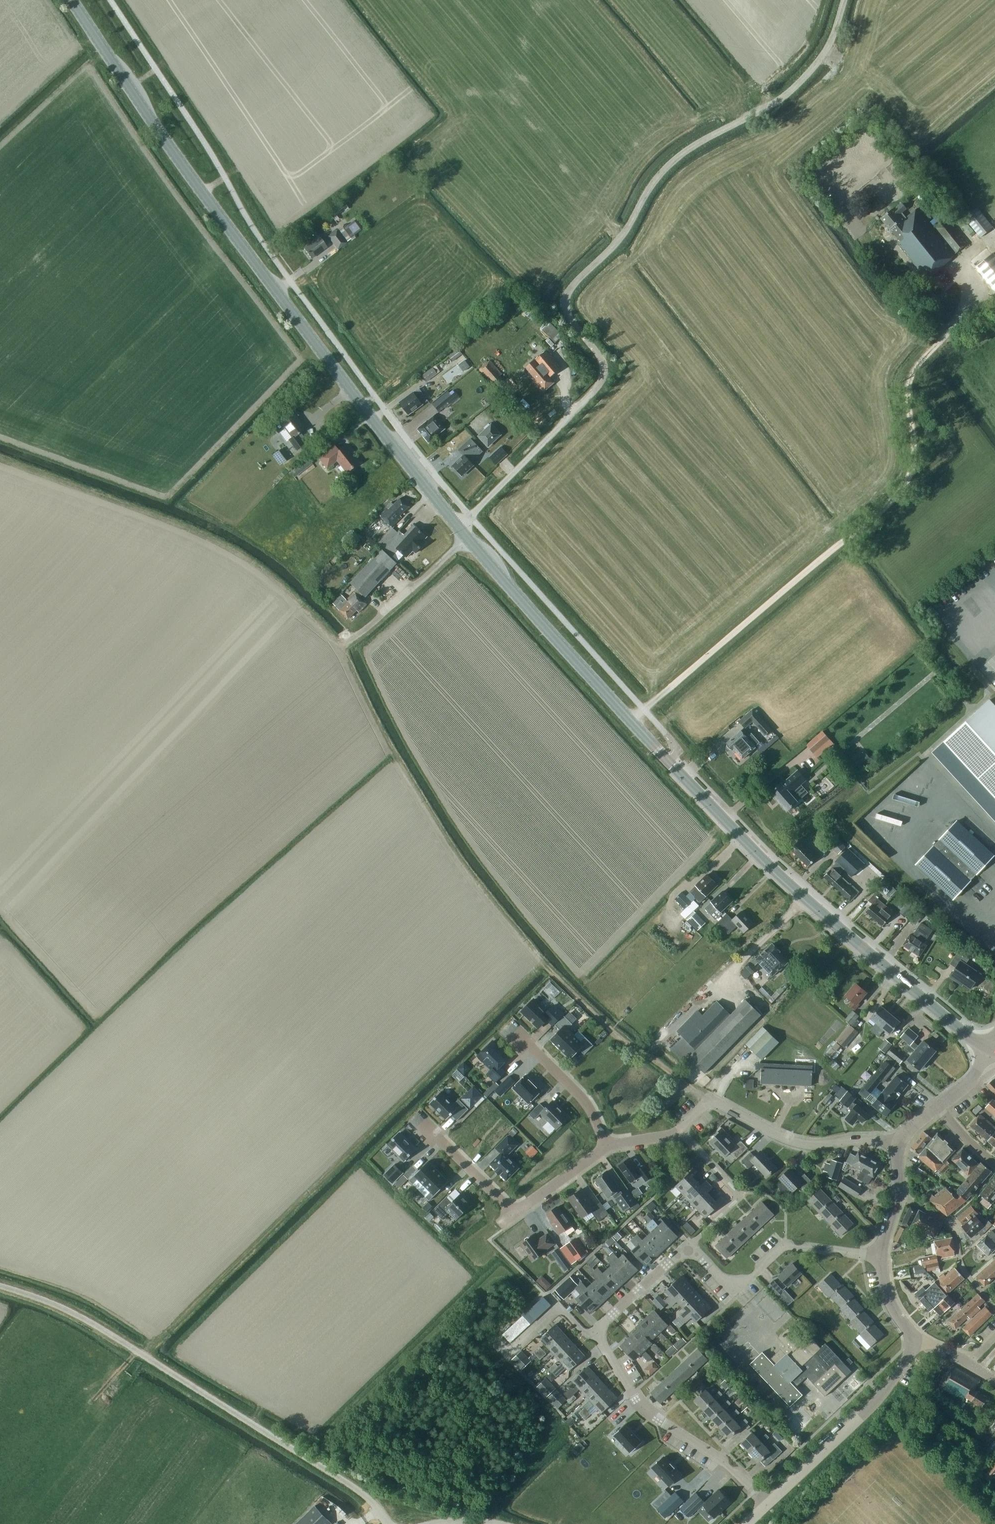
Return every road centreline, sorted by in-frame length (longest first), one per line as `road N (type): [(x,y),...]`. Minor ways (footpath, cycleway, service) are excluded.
road 1 (primary): [(992,1050),(757,854),(459,528)]
road 2 (primary): [(459,528),(221,218),(71,0)]
road 3 (track): [(593,392),(601,362),(567,315),(566,292),(619,239),(676,158),(798,84),(826,51),(844,0)]
road 4 (unclassified): [(385,1523),(357,1490),(90,1322),(0,1287)]
road 5 (residential): [(769,1503),(644,1406),(599,1334)]
road 6 (residential): [(680,1131),(711,1099),(802,1144),(898,1142)]
road 7 (residential): [(884,1255),(785,1246),(734,1291),(690,1243)]
road 8 (unclassified): [(769,1503),(871,1405),(912,1338)]
road 9 (track): [(711,1099),(612,1032),(541,964)]
road 10 (unclassified): [(459,528),(593,392)]
road 11 (residential): [(690,1243),(741,1195),(680,1131)]
road 12 (residential): [(994,1309),(961,1266),(952,1228),(897,1194)]
road 13 (residential): [(608,1145),(579,1093),(517,1033)]
road 14 (residential): [(599,1334),(690,1243)]
road 15 (residential): [(427,1125),(514,1212)]

